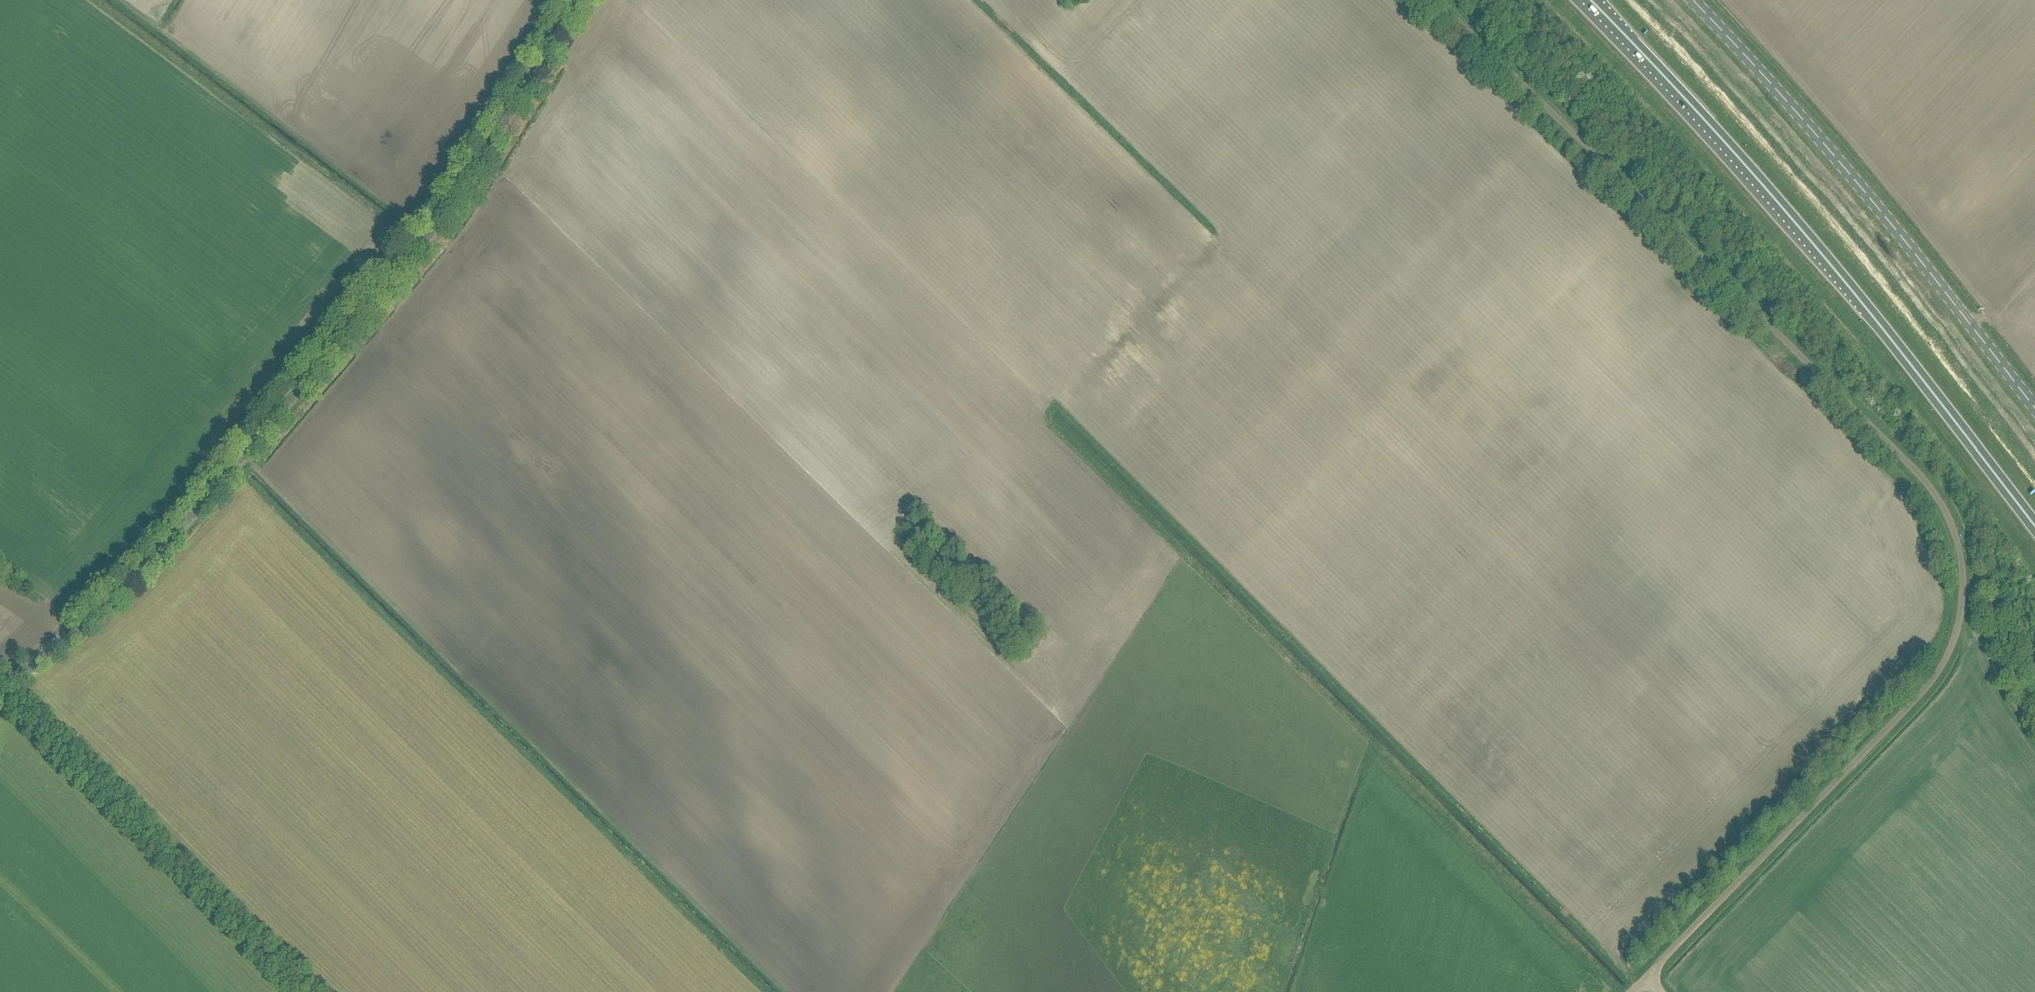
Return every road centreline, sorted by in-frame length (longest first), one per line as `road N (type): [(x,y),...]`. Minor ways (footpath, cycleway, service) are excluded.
road 1 (unclassified): [(1634,991),(1932,682),(1961,614),(1960,558),(1922,479),(1434,0)]
road 2 (tertiary): [(0,689),(96,610),(188,519),(436,224),(579,0)]
road 3 (trunk): [(2034,528),(1780,208),(1588,0)]
road 4 (secondary): [(2034,410),(1860,188),(1692,0)]

